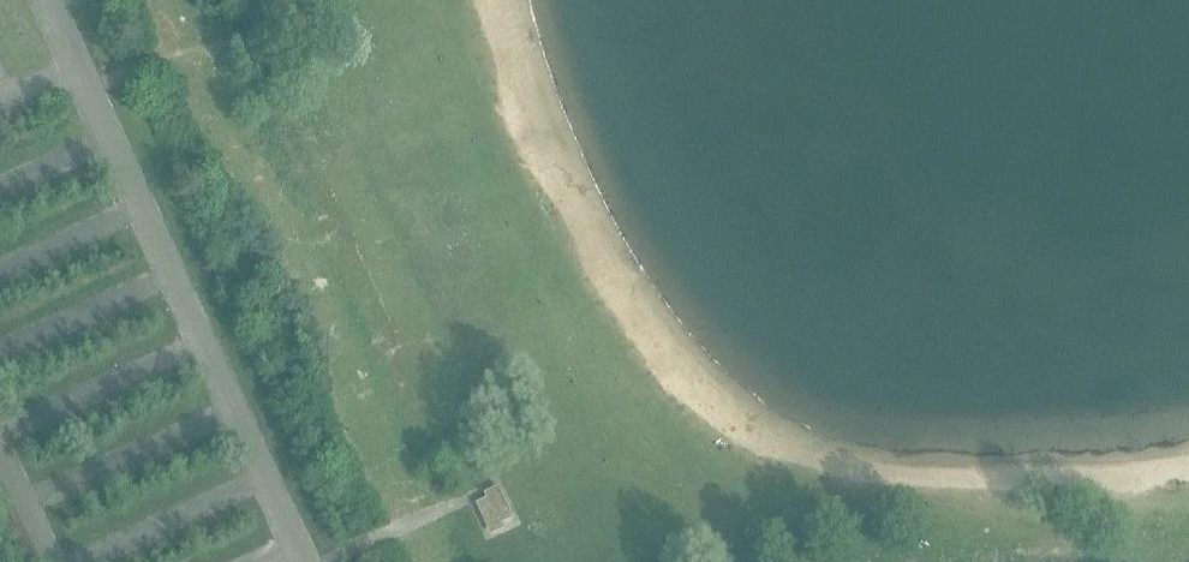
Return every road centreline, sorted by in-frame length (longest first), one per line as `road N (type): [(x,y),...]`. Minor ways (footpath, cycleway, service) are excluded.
road 1 (unclassified): [(51,561),(0,453)]

